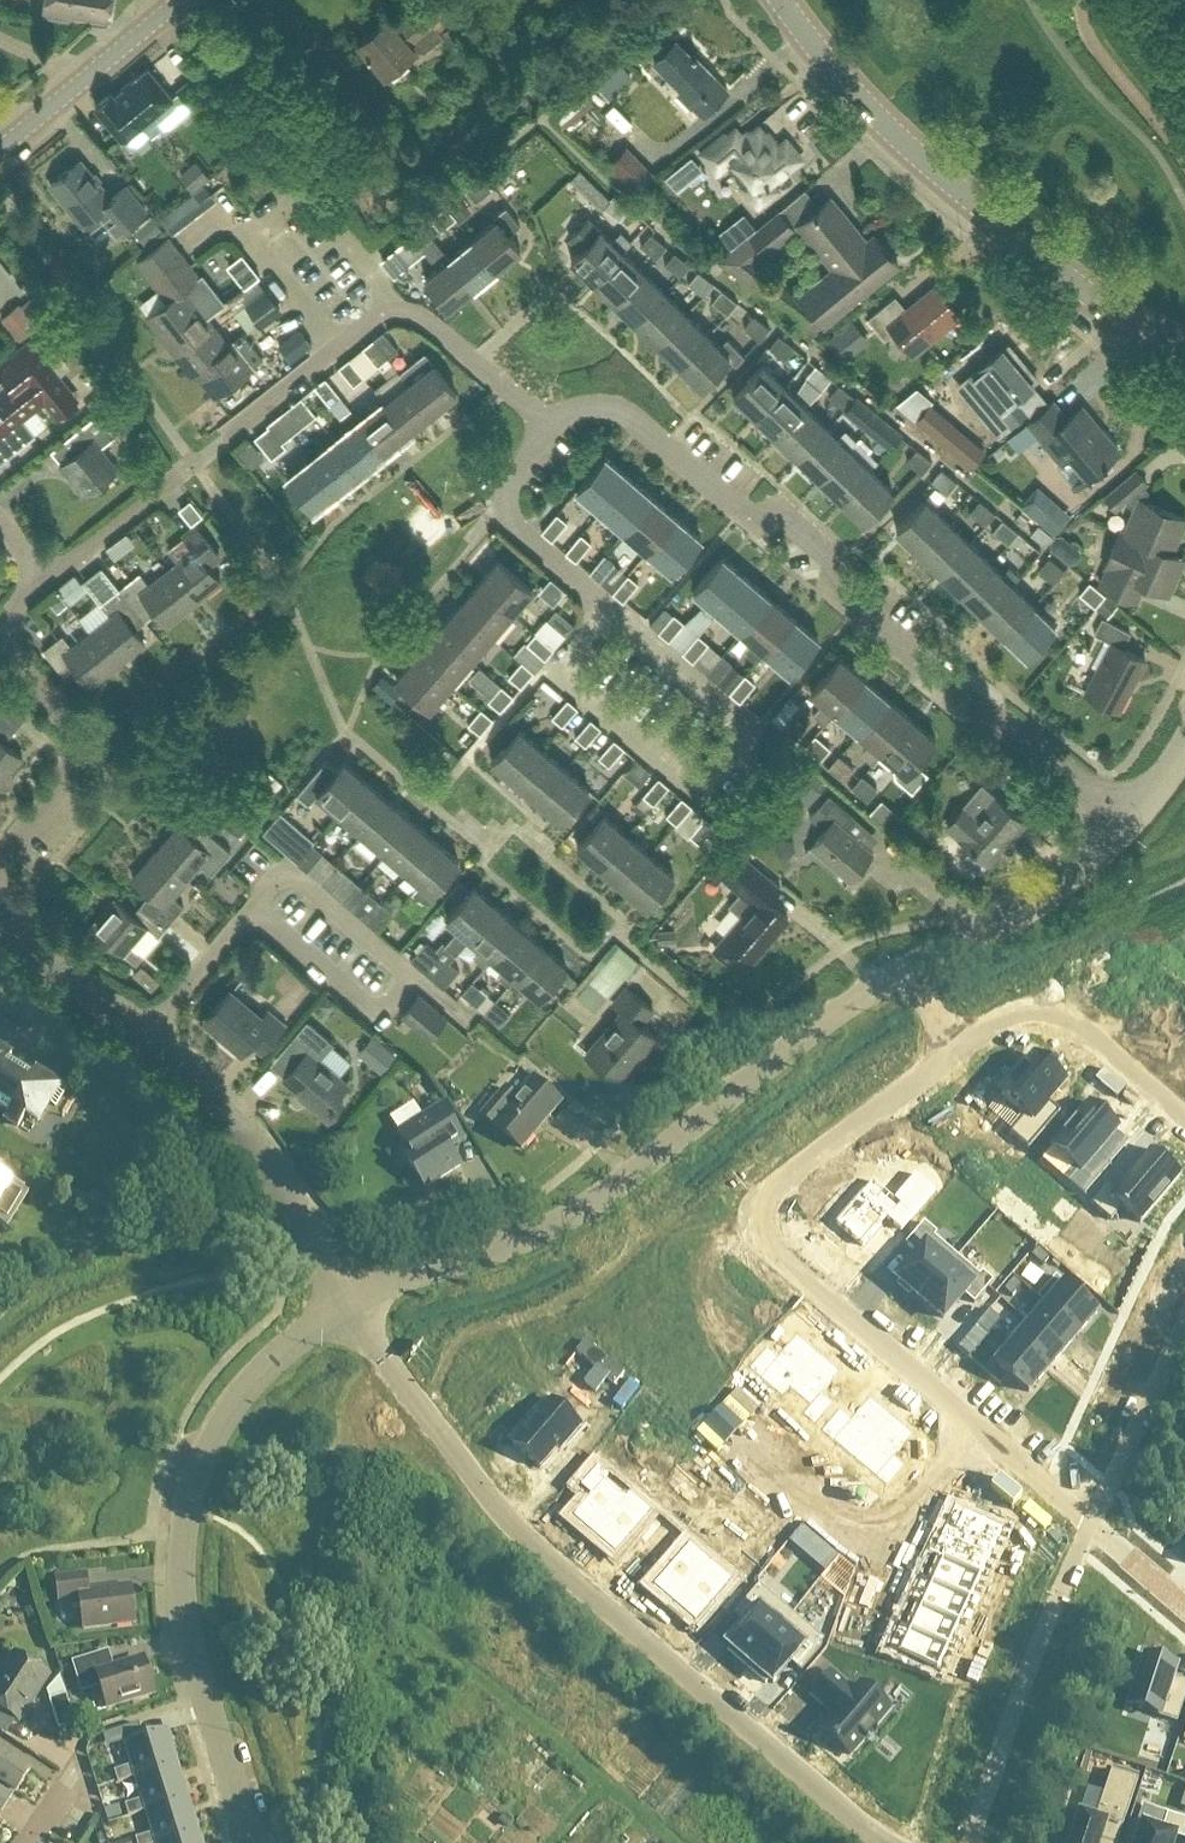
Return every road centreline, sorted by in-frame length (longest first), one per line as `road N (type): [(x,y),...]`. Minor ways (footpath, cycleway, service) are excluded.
road 1 (residential): [(1184,1611),(760,1245),(750,1218),(764,1195),(1014,1009),(1055,1016),(1184,1128)]
road 2 (residential): [(348,1308),(507,1247),(590,1202),(897,975),(1045,900),(1131,816)]
road 3 (residential): [(348,1308),(509,1526),(880,1842)]
road 4 (residential): [(1131,816),(883,627),(806,543),(720,495),(623,412),(595,407),(548,427)]
road 5 (residential): [(238,1842),(186,1665),(175,1595),(182,1512),(227,1414),(287,1350),(348,1308)]
road 6 (residential): [(348,1308),(266,1161),(202,1086),(148,1035),(0,937)]
road 7 (residential): [(0,625),(392,302)]
road 8 (residential): [(607,611),(743,727),(742,747),(726,770),(705,781),(676,774),(572,685),(569,661),(585,639)]
road 9 (tertiary): [(1075,279),(897,145),(838,82),(781,0)]
road 10 (residential): [(548,427),(510,479),(508,508),(518,533),(607,611)]
road 11 (secondary): [(0,148),(186,0)]
road 12 (residential): [(0,857),(55,777),(57,745),(4,687),(0,658)]
road 13 (residential): [(548,427),(392,302)]
road 14 (tertiary): [(1075,279),(1094,300),(1184,345)]

